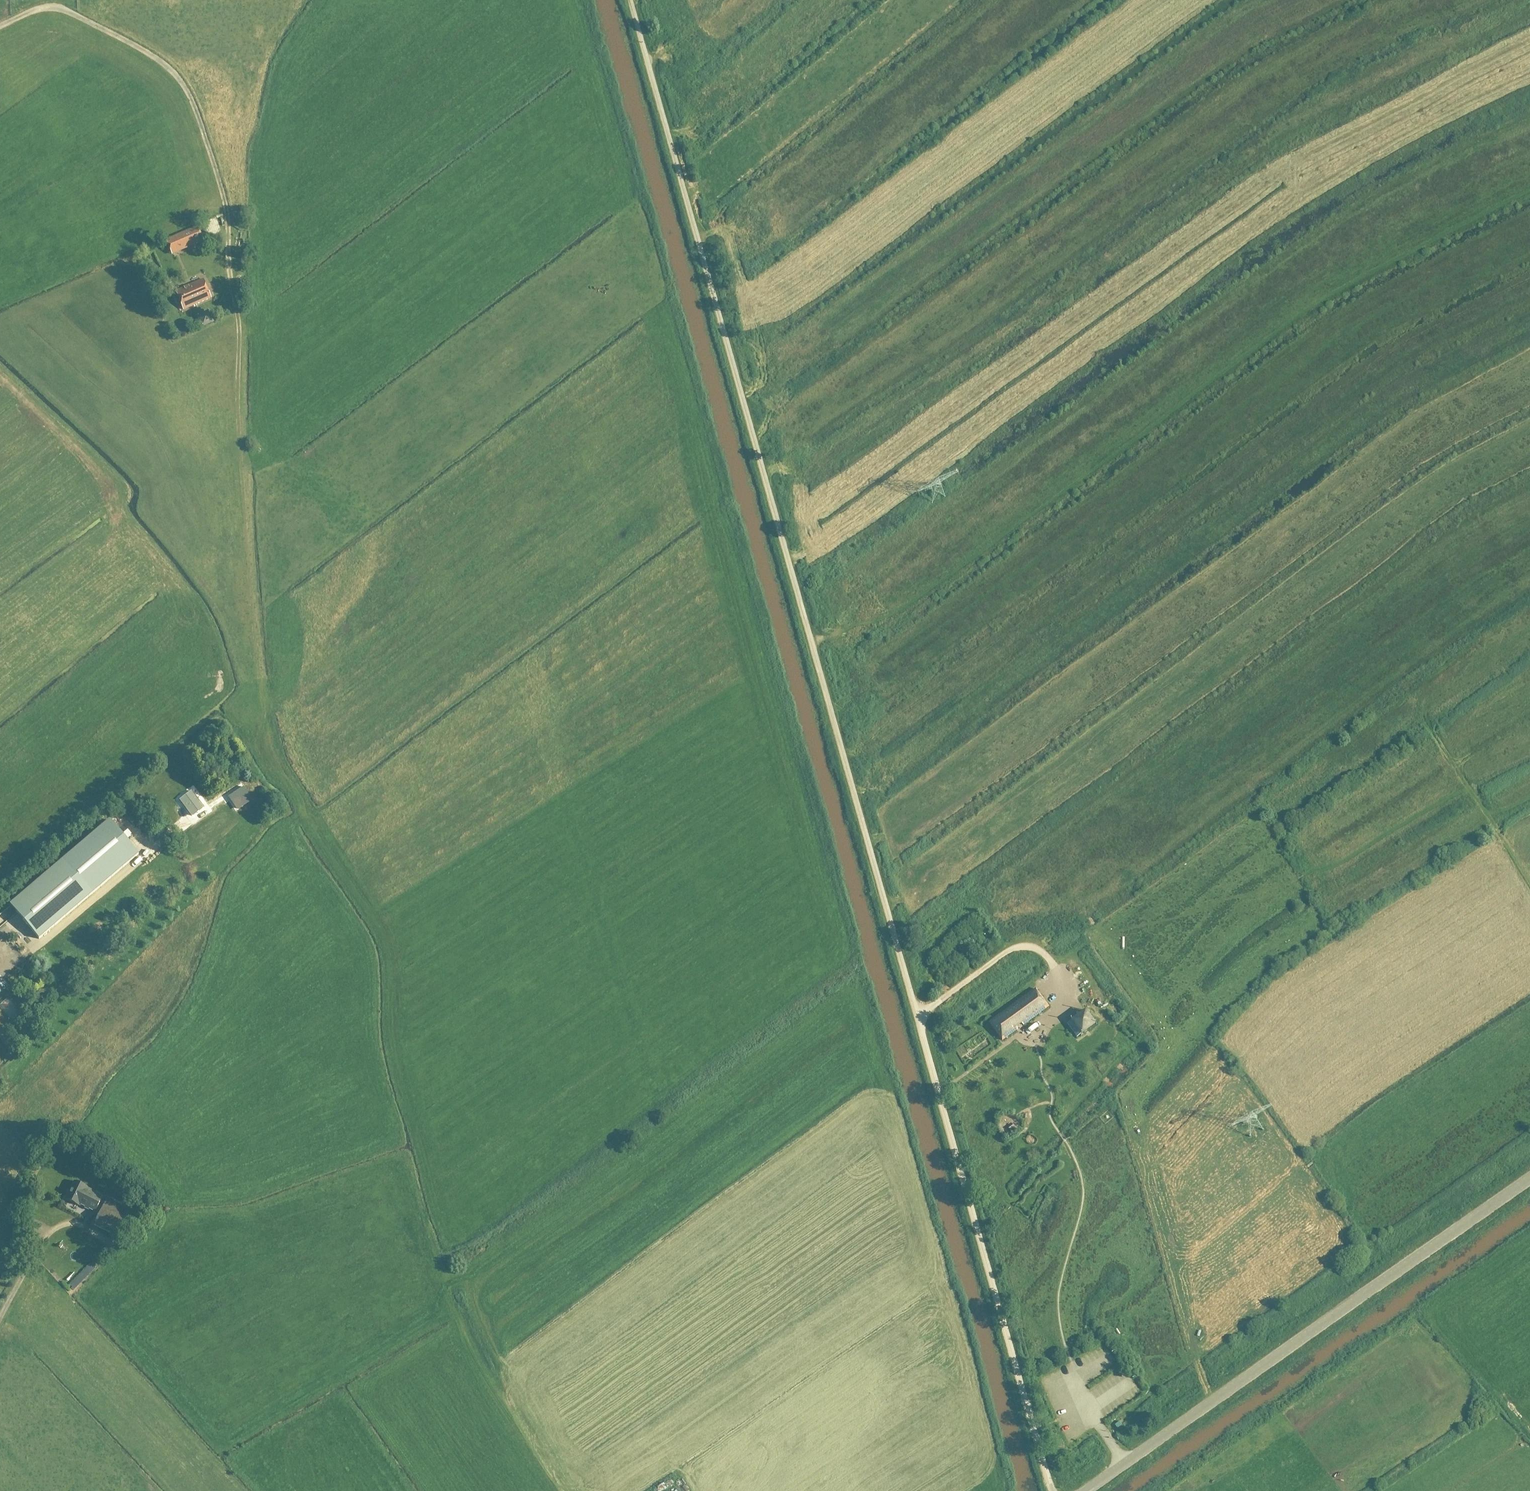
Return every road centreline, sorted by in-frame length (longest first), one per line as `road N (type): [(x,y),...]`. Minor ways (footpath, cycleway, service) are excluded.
road 1 (unclassified): [(1086,1490),(1529,1180)]
road 2 (track): [(1529,883),(1424,721)]

